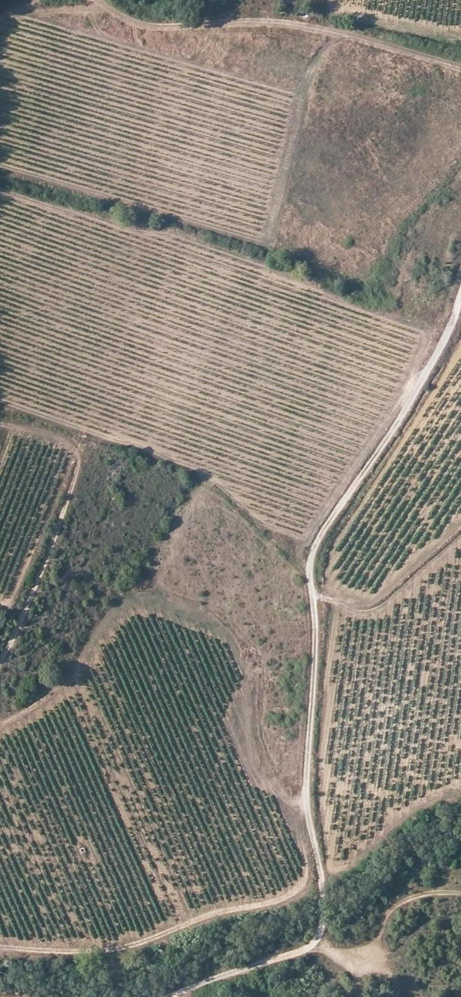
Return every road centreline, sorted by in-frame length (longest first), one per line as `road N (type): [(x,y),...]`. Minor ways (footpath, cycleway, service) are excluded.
road 1 (track): [(168,996),(314,942),(323,923),(304,806),(317,638),(303,562),(414,395),(460,291)]
road 2 (track): [(0,661),(79,458),(64,443),(0,424)]

